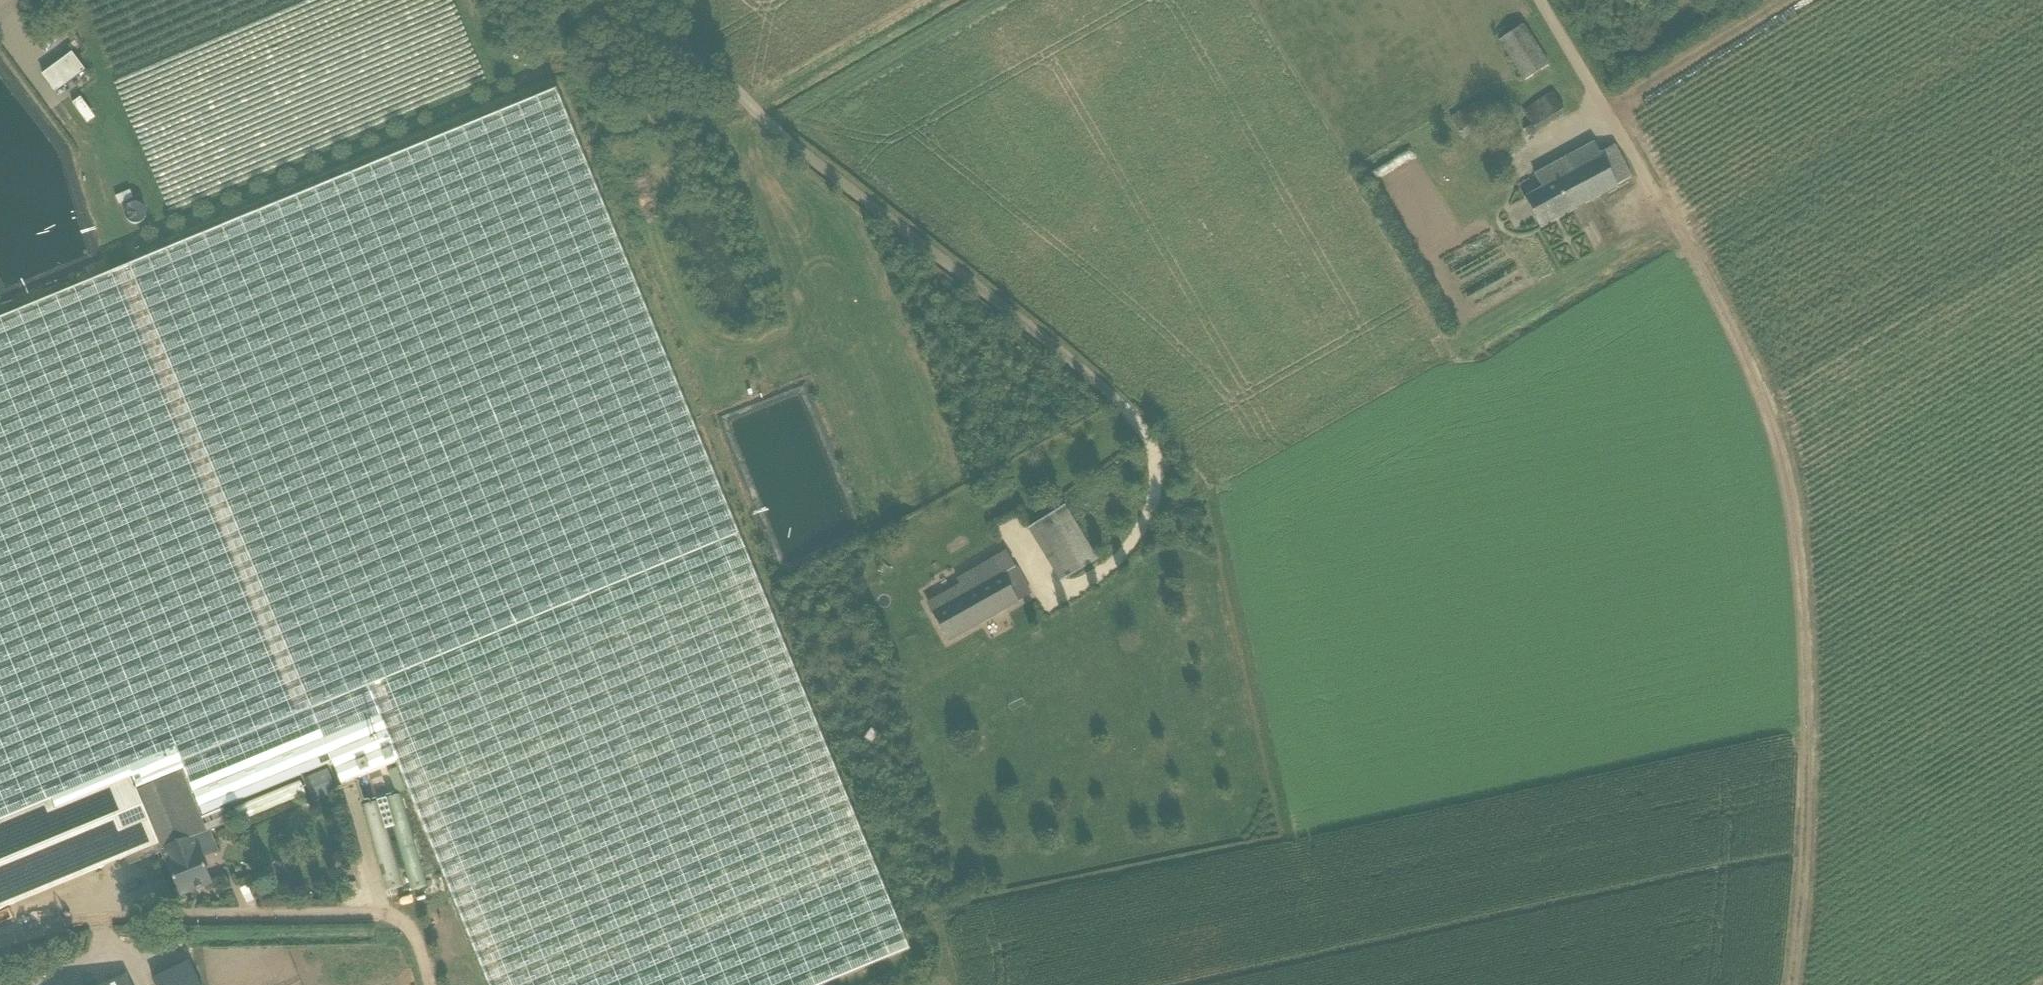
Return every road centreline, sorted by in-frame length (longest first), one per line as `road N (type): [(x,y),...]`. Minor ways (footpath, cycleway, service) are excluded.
road 1 (track): [(1642,171),(1733,329),(1783,444),(1800,517),(1818,659),(1794,984)]
road 2 (unclassified): [(1112,395),(726,83),(543,0)]
road 3 (unclassified): [(1642,171),(1538,0)]

